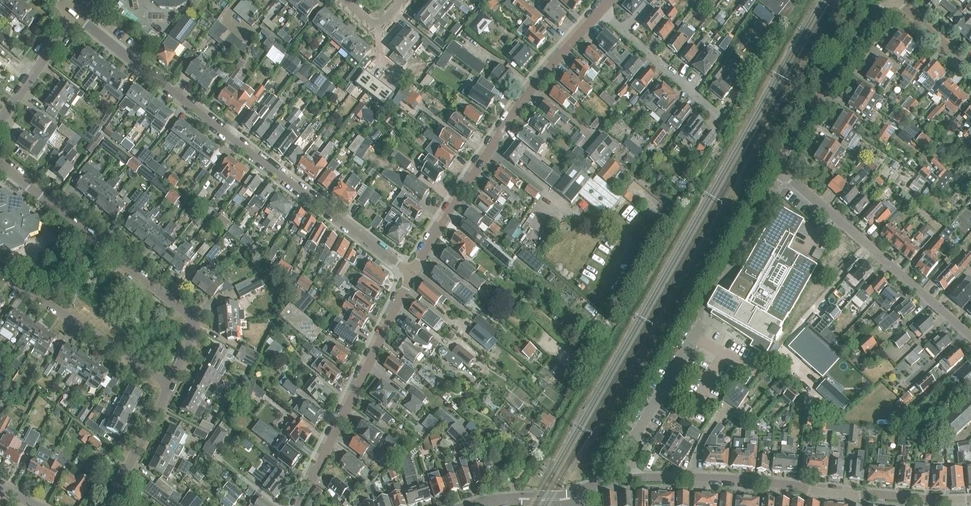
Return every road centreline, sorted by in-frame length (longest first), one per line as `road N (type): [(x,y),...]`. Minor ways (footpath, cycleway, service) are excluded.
road 1 (residential): [(970,340),(785,175),(782,163),(846,47),(881,3)]
road 2 (residential): [(401,277),(73,15)]
road 3 (residential): [(970,501),(695,478),(629,479),(578,496)]
road 4 (residential): [(401,277),(516,110),(597,13)]
road 5 (residential): [(170,385),(186,350),(185,326),(0,179)]
road 6 (residential): [(296,505),(401,277)]
road 7 (residential): [(170,385),(0,276)]
road 8 (residential): [(718,118),(597,13)]
road 9 (residential): [(106,505),(170,385)]
road 10 (residential): [(0,120),(73,15)]

